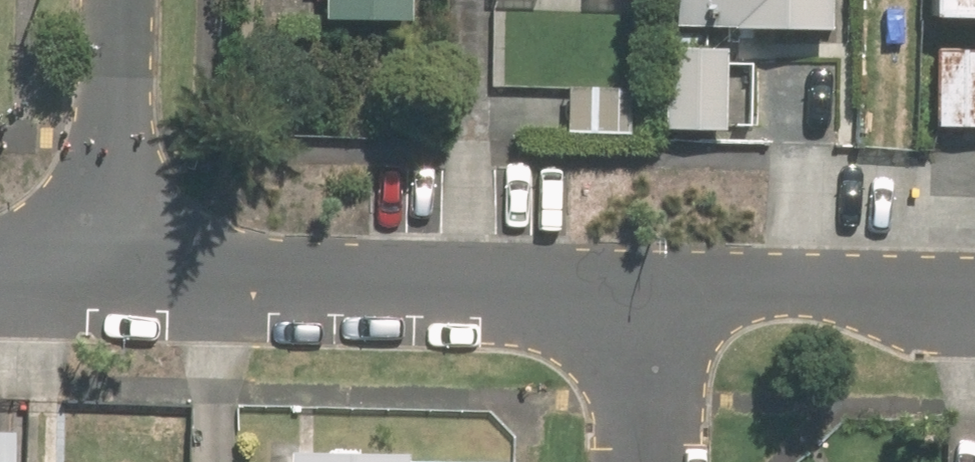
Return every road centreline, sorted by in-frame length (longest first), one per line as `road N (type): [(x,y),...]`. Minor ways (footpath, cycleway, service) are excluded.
road 1 (residential): [(114,266),(652,282)]
road 2 (residential): [(652,282),(974,291)]
road 3 (residential): [(121,0),(114,266)]
road 4 (residential): [(652,282),(654,461)]

